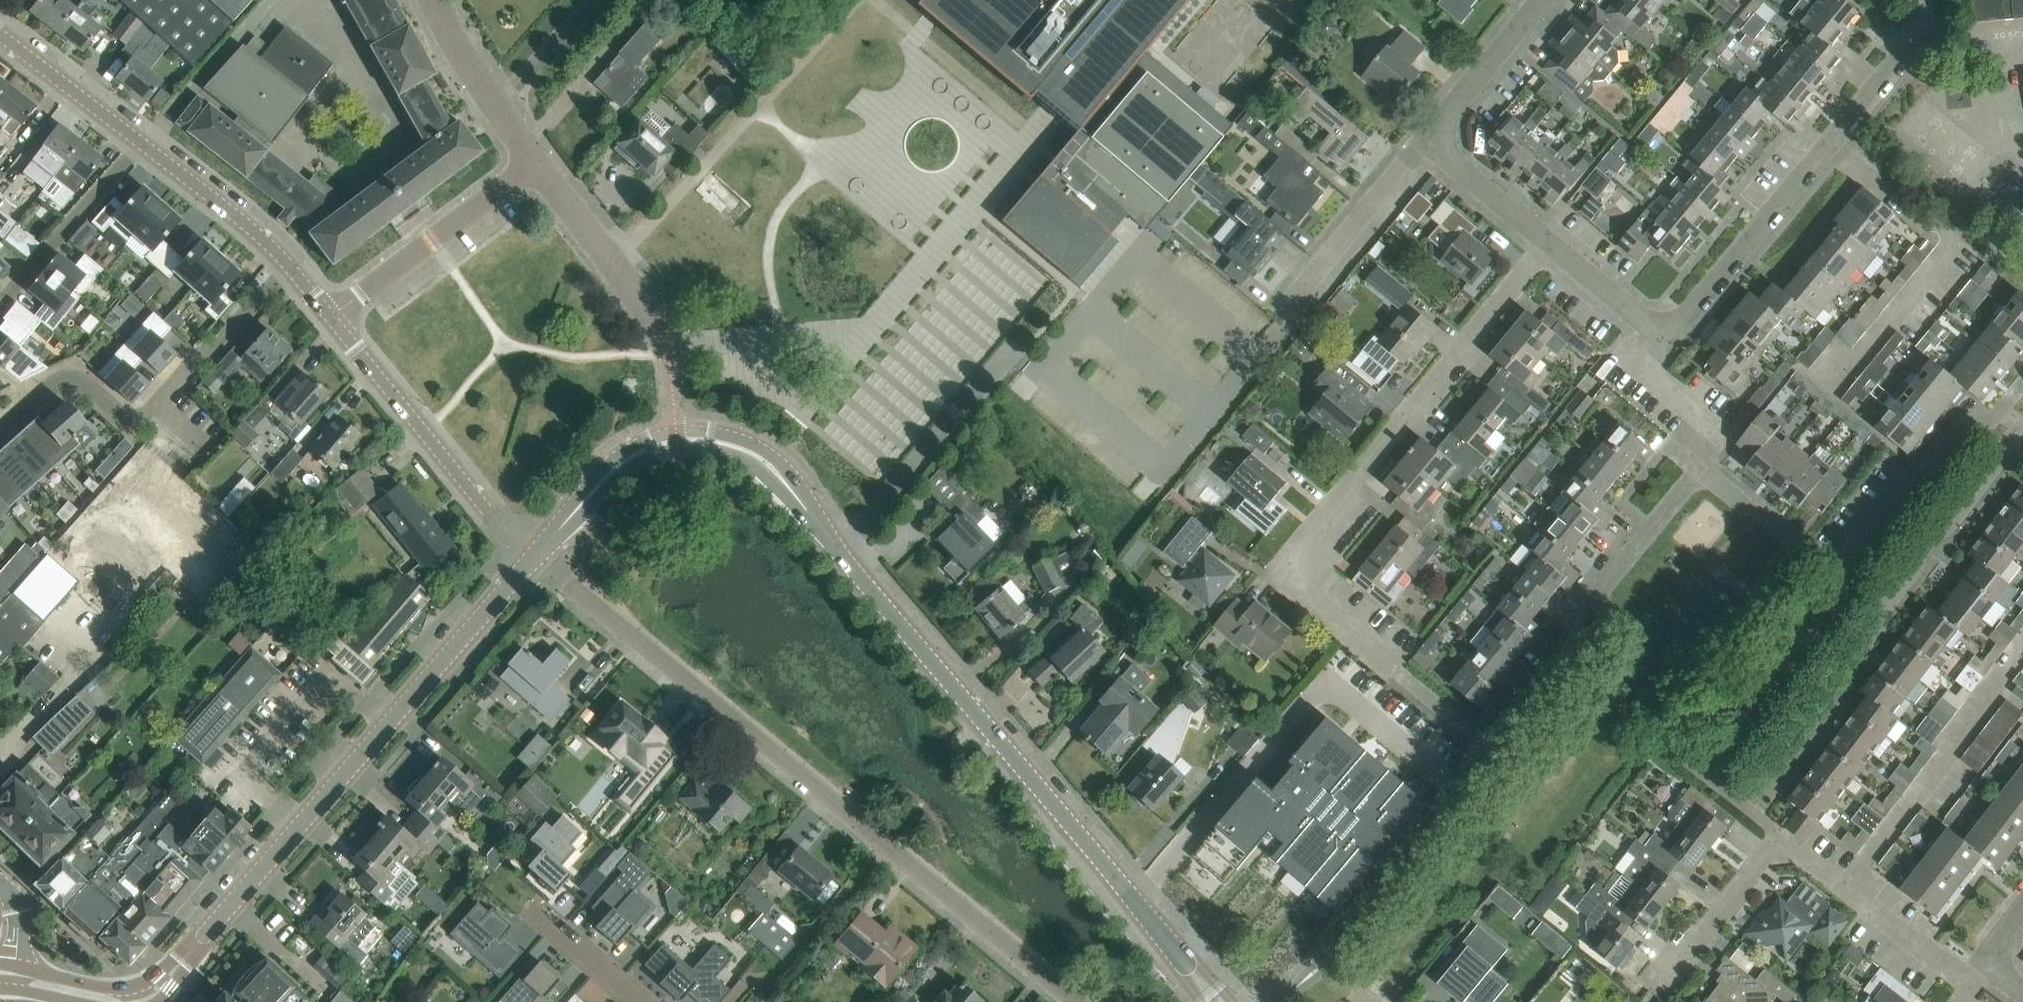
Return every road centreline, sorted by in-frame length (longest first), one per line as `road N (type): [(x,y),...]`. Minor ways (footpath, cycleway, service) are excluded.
road 1 (residential): [(1077,1001),(535,557)]
road 2 (residential): [(1325,960),(1476,776),(1484,744),(1590,619),(1588,596),(1697,466)]
road 3 (secondary): [(1185,963),(790,491)]
road 4 (residential): [(1550,242),(1652,326),(1666,331),(1679,324),(1919,33),(1927,0)]
road 5 (secondary): [(190,952),(535,557)]
road 6 (residential): [(1662,981),(1781,838),(1972,985)]
road 7 (residential): [(1279,571),(1550,242)]
road 8 (residential): [(290,266),(148,412),(125,416),(76,377),(64,376),(0,429)]
road 9 (residential): [(535,557),(332,316)]
road 10 (residential): [(2022,436),(1951,529),(1934,535),(1880,613),(1830,575)]
road 11 (residential): [(2022,386),(2002,411),(1961,423),(1830,575)]
road 12 (residential): [(332,316),(532,162)]
road 13 (secondary): [(790,491),(772,459),(712,433),(647,440),(622,454),(591,495)]
road 14 (residential): [(1283,313),(1437,136)]
road 15 (residential): [(669,350),(659,323),(532,162)]
road 16 (secondary): [(591,495),(677,451),(709,450),(790,491)]
road 17 (residential): [(140,142),(0,300)]
road 18 (residential): [(290,266),(140,142)]
road 19 (residential): [(532,162),(435,0)]
road 20 (residential): [(140,142),(0,33)]
road 21 (residential): [(1830,575),(1697,466)]
road 22 (residential): [(1437,136),(1541,0)]
road 23 (residential): [(1550,242),(1452,163),(1437,136)]
road 24 (residential): [(531,906),(637,1001)]

